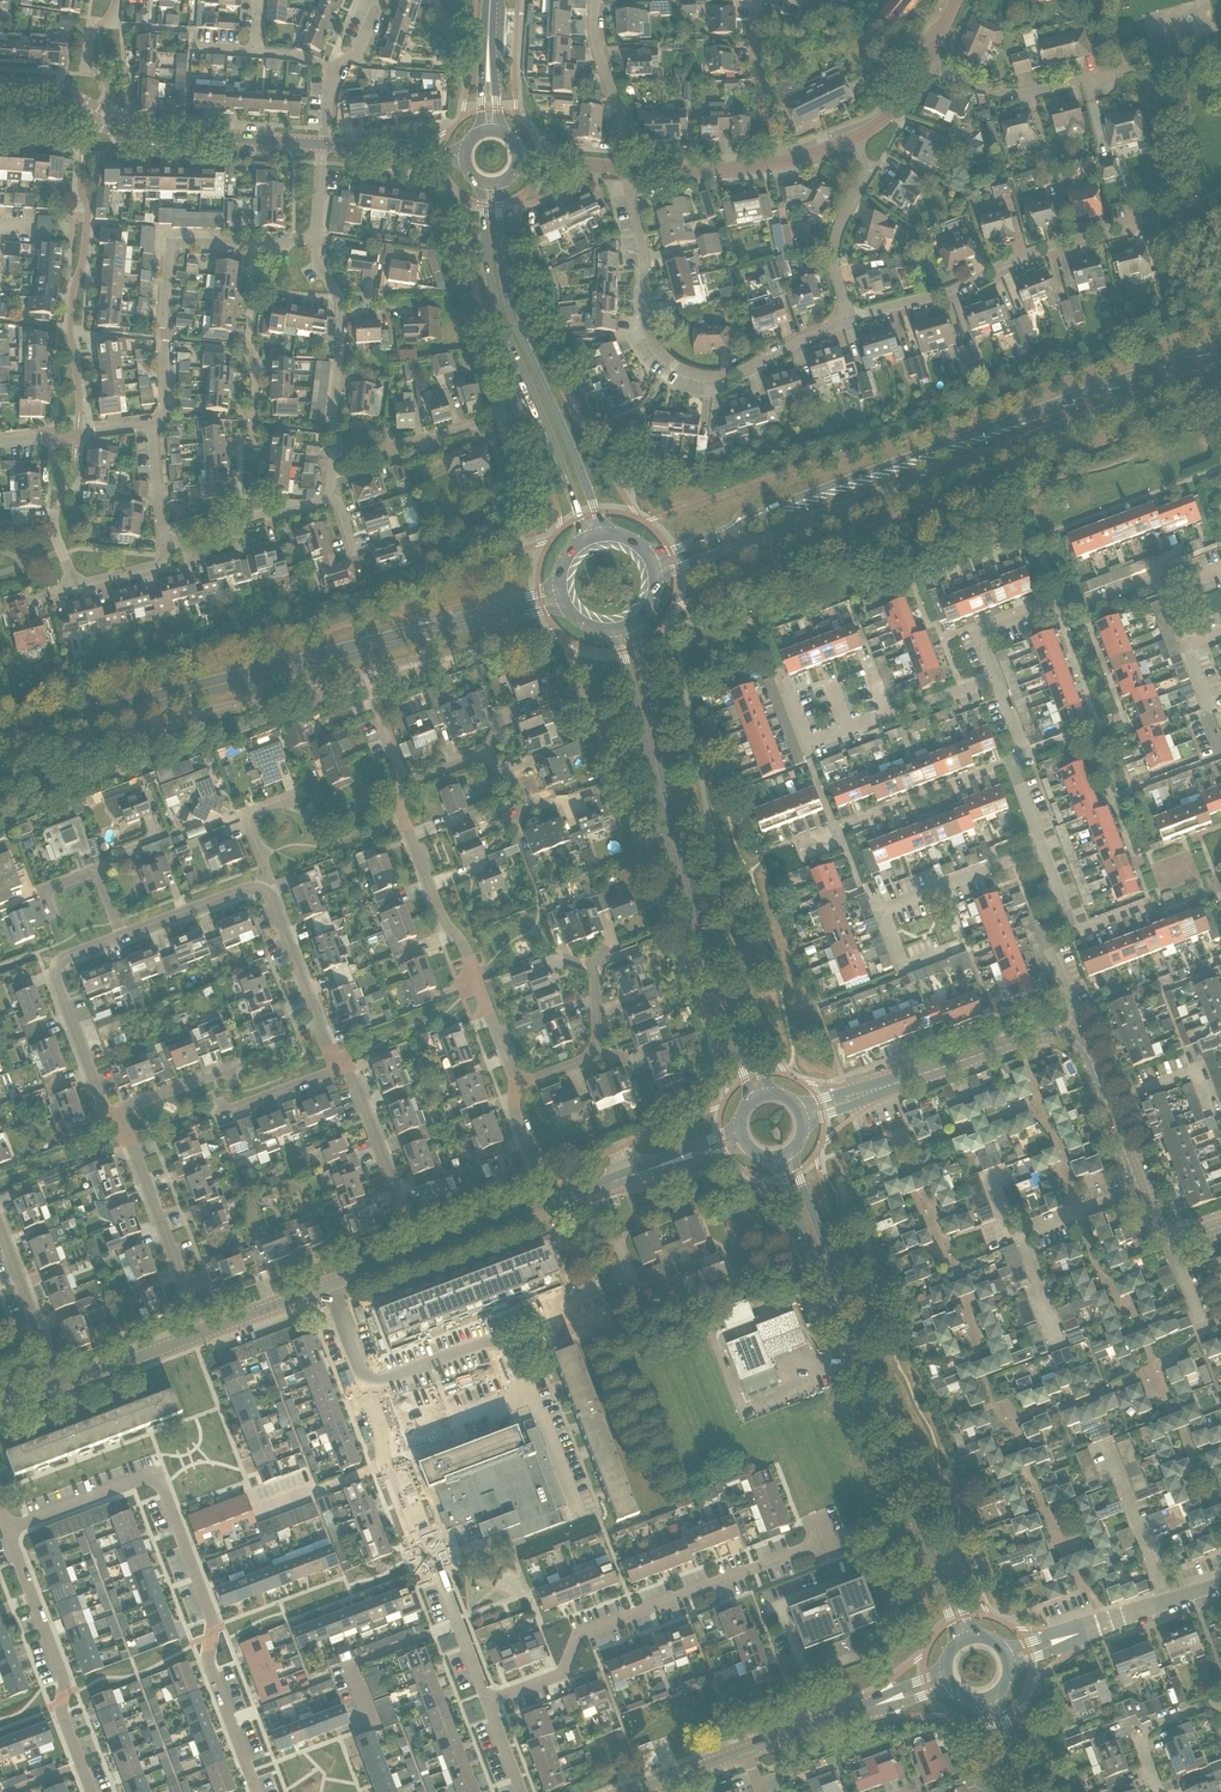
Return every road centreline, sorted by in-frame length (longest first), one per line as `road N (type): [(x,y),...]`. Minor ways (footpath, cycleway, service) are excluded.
road 1 (residential): [(418,1252),(357,1087),(328,1051),(268,891),(257,887),(53,960),(104,1106),(124,1130),(204,1339)]
road 2 (secondary): [(1220,346),(647,557)]
road 3 (secondary): [(656,582),(1220,372)]
road 4 (secondary): [(0,746),(392,644),(565,609)]
road 5 (secondary): [(558,586),(0,734)]
road 6 (residential): [(548,1205),(460,939),(443,920),(403,818),(397,797),(405,782),(373,698)]
road 7 (tertiary): [(772,1160),(897,1462),(959,1643)]
road 8 (tertiary): [(977,1636),(792,1154)]
road 9 (tertiary): [(771,1095),(679,850),(636,624)]
road 10 (tertiary): [(611,633),(635,695),(669,853),(752,1103)]
road 11 (residential): [(257,1791),(208,1655),(213,1621),(159,1482),(136,1480),(7,1530)]
road 12 (residential): [(486,1700),(439,1573),(416,1547),(329,1293)]
road 13 (residential): [(486,1700),(562,1671),(578,1636),(589,1630),(823,1541),(815,1522)]
road 14 (residential): [(848,316),(740,372),(706,377),(672,366),(650,339),(642,248),(622,167)]
road 15 (tertiary): [(478,183),(494,300),(586,541)]
road 16 (tertiary): [(604,536),(506,292),(501,183)]
road 17 (residential): [(320,241),(178,238),(168,249),(165,294),(171,385),(155,417)]
road 18 (residential): [(848,316),(947,292),(1028,253),(1143,222)]
road 19 (residential): [(948,954),(904,971),(881,909),(1041,850)]
road 20 (residential): [(90,1791),(63,1715),(63,1680),(7,1530)]
road 21 (residential): [(747,1754),(947,1680)]
road 22 (residential): [(1066,1039),(1075,1024),(1043,932),(1065,912),(1041,850)]
road 23 (residential): [(548,1205),(742,1140)]
road 24 (unclassified): [(128,129),(324,145)]
road 25 (unclassified): [(990,1057),(803,1116)]
road 26 (residential): [(812,747),(996,680)]
road 27 (residential): [(167,549),(318,505),(330,476)]
road 28 (residential): [(848,316),(833,249),(864,168),(852,139)]
road 29 (residential): [(1184,648),(1158,577),(1088,603),(1054,606)]
road 30 (residential): [(1101,77),(1010,93),(926,63)]
road 31 (residential): [(1041,850),(1014,772),(1021,748),(996,680)]
road 32 (residential): [(59,1393),(0,1229)]
road 33 (residential): [(622,167),(622,123),(595,35),(596,0)]
road 34 (residential): [(1139,1191),(1089,1064),(1066,1039)]
road 35 (residential): [(1169,1602),(1109,1443)]
road 36 (residential): [(1169,1602),(1009,1654)]
road 37 (residential): [(781,163),(759,71),(762,0)]
road 38 (residential): [(622,167),(781,163)]
road 39 (residential): [(333,433),(410,444),(487,422)]
road 40 (residential): [(155,417),(56,440),(0,443)]
road 41 (residential): [(59,1393),(204,1339)]
road 42 (unclassified): [(636,1294),(619,1244),(591,1253),(569,1245),(548,1205)]
road 43 (residential): [(1154,1791),(1139,1735),(1206,1706),(1220,1713)]
road 44 (residential): [(333,433),(345,292)]
road 45 (unclassified): [(462,156),(324,145)]
road 46 (residential): [(418,1252),(548,1205)]
road 47 (residential): [(204,1339),(329,1293)]
road 48 (residential): [(167,549),(155,417)]
road 49 (residential): [(996,680),(979,634),(1054,606)]
road 50 (residential): [(1139,1191),(1022,1243)]

